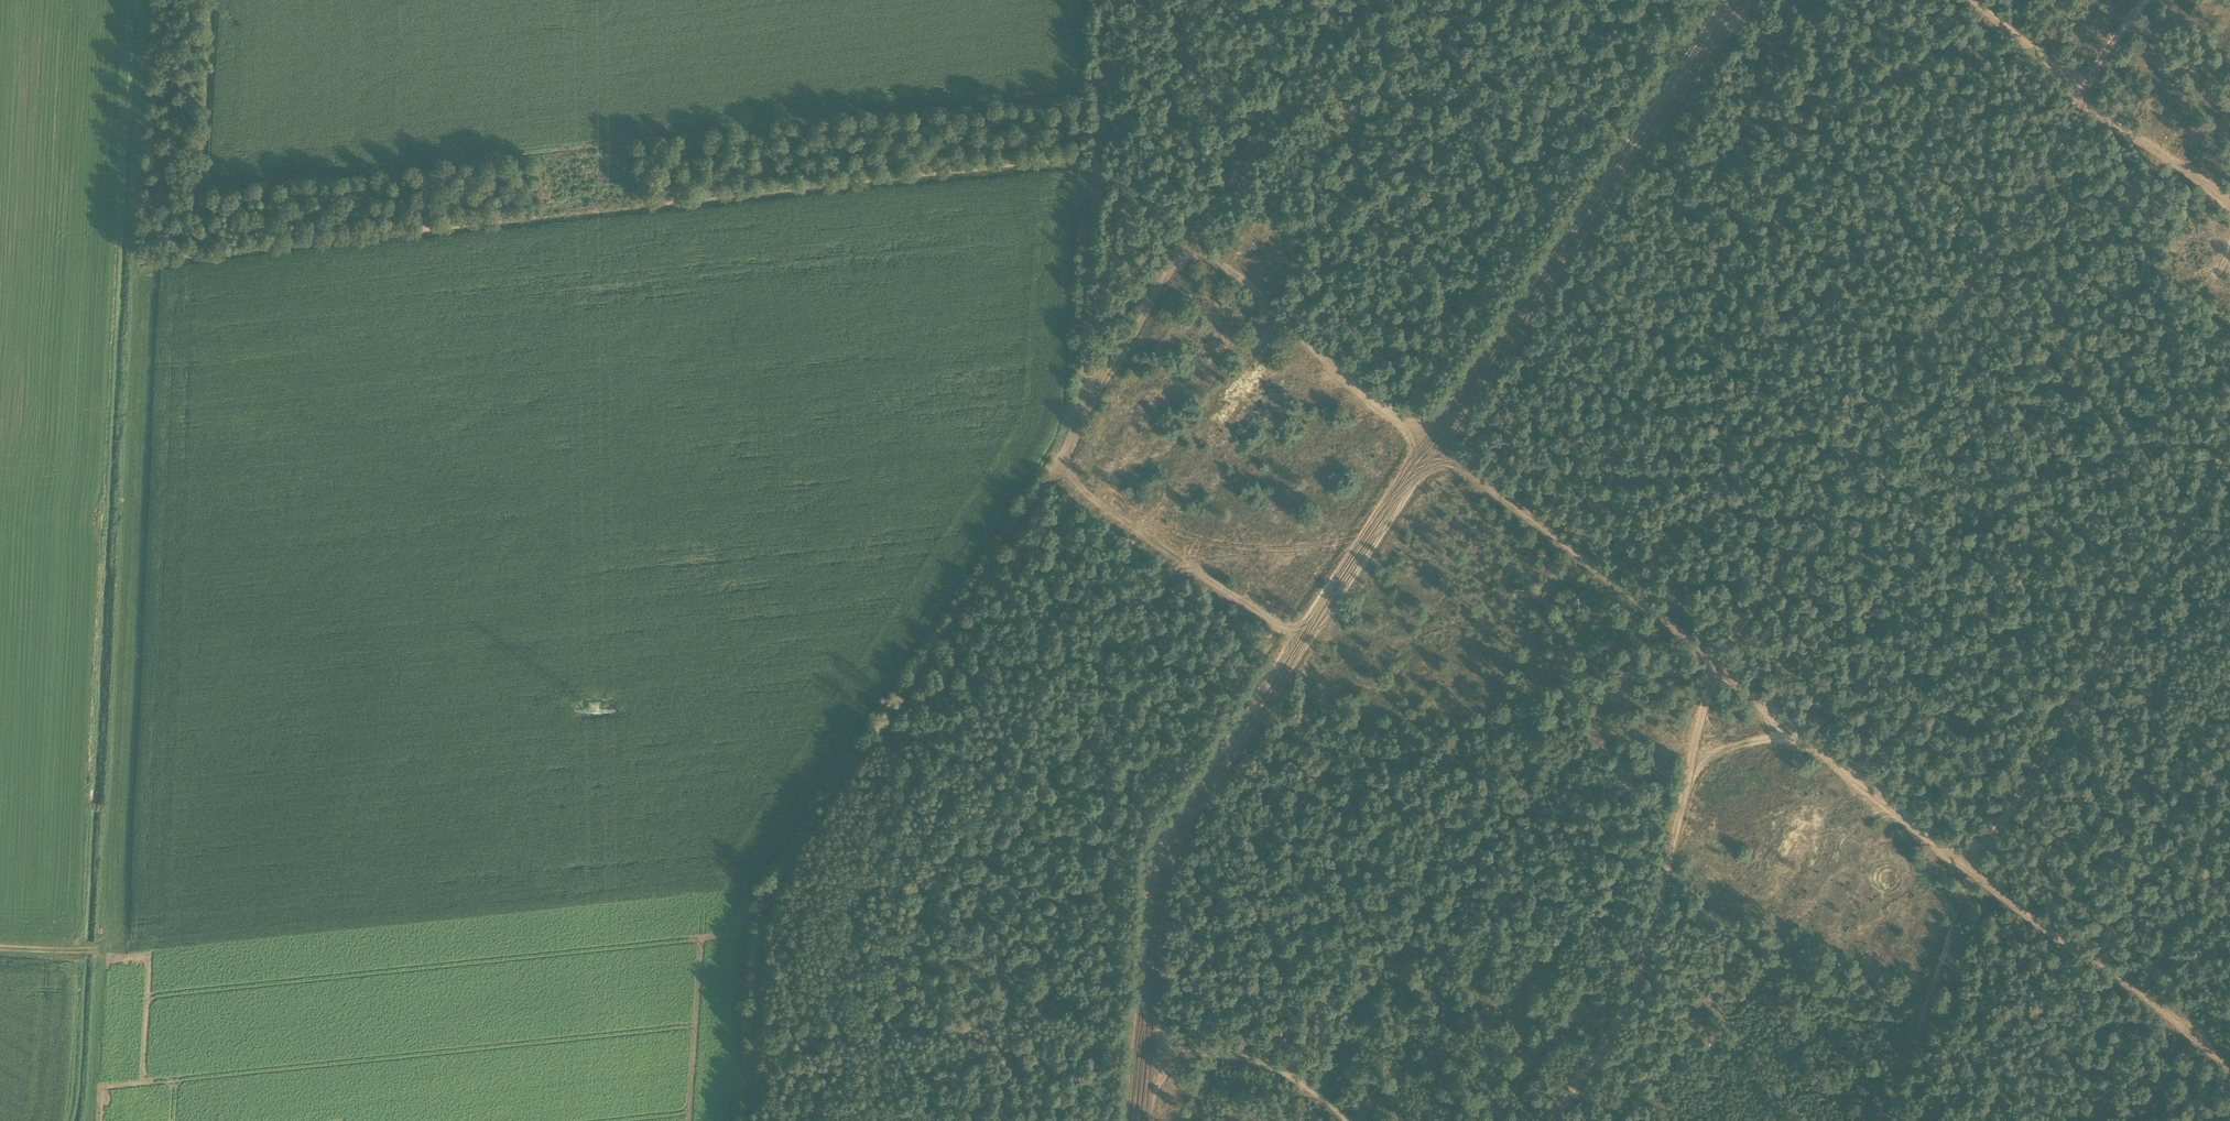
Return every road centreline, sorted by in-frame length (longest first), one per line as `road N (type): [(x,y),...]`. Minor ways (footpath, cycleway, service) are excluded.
road 1 (track): [(1194,243),(1435,447),(1973,872),(2154,1003),(2229,1071)]
road 2 (track): [(745,1120),(765,896),(1064,456),(1194,243),(1373,0)]
road 3 (track): [(1737,0),(1176,829),(1158,871),(1140,1120)]
road 4 (track): [(87,1120),(146,0)]
road 5 (track): [(1553,1120),(1605,1048),(1650,956),(1693,740),(1720,665)]
road 6 (track): [(1111,0),(1086,415)]
road 7 (track): [(1981,0),(2079,82),(2086,110),(2229,210)]
road 8 (track): [(1064,456),(1083,492),(1303,642)]
road 9 (track): [(1145,1049),(1256,1058),(1345,1120)]
road 10 (track): [(1686,775),(1734,745),(1802,738)]

